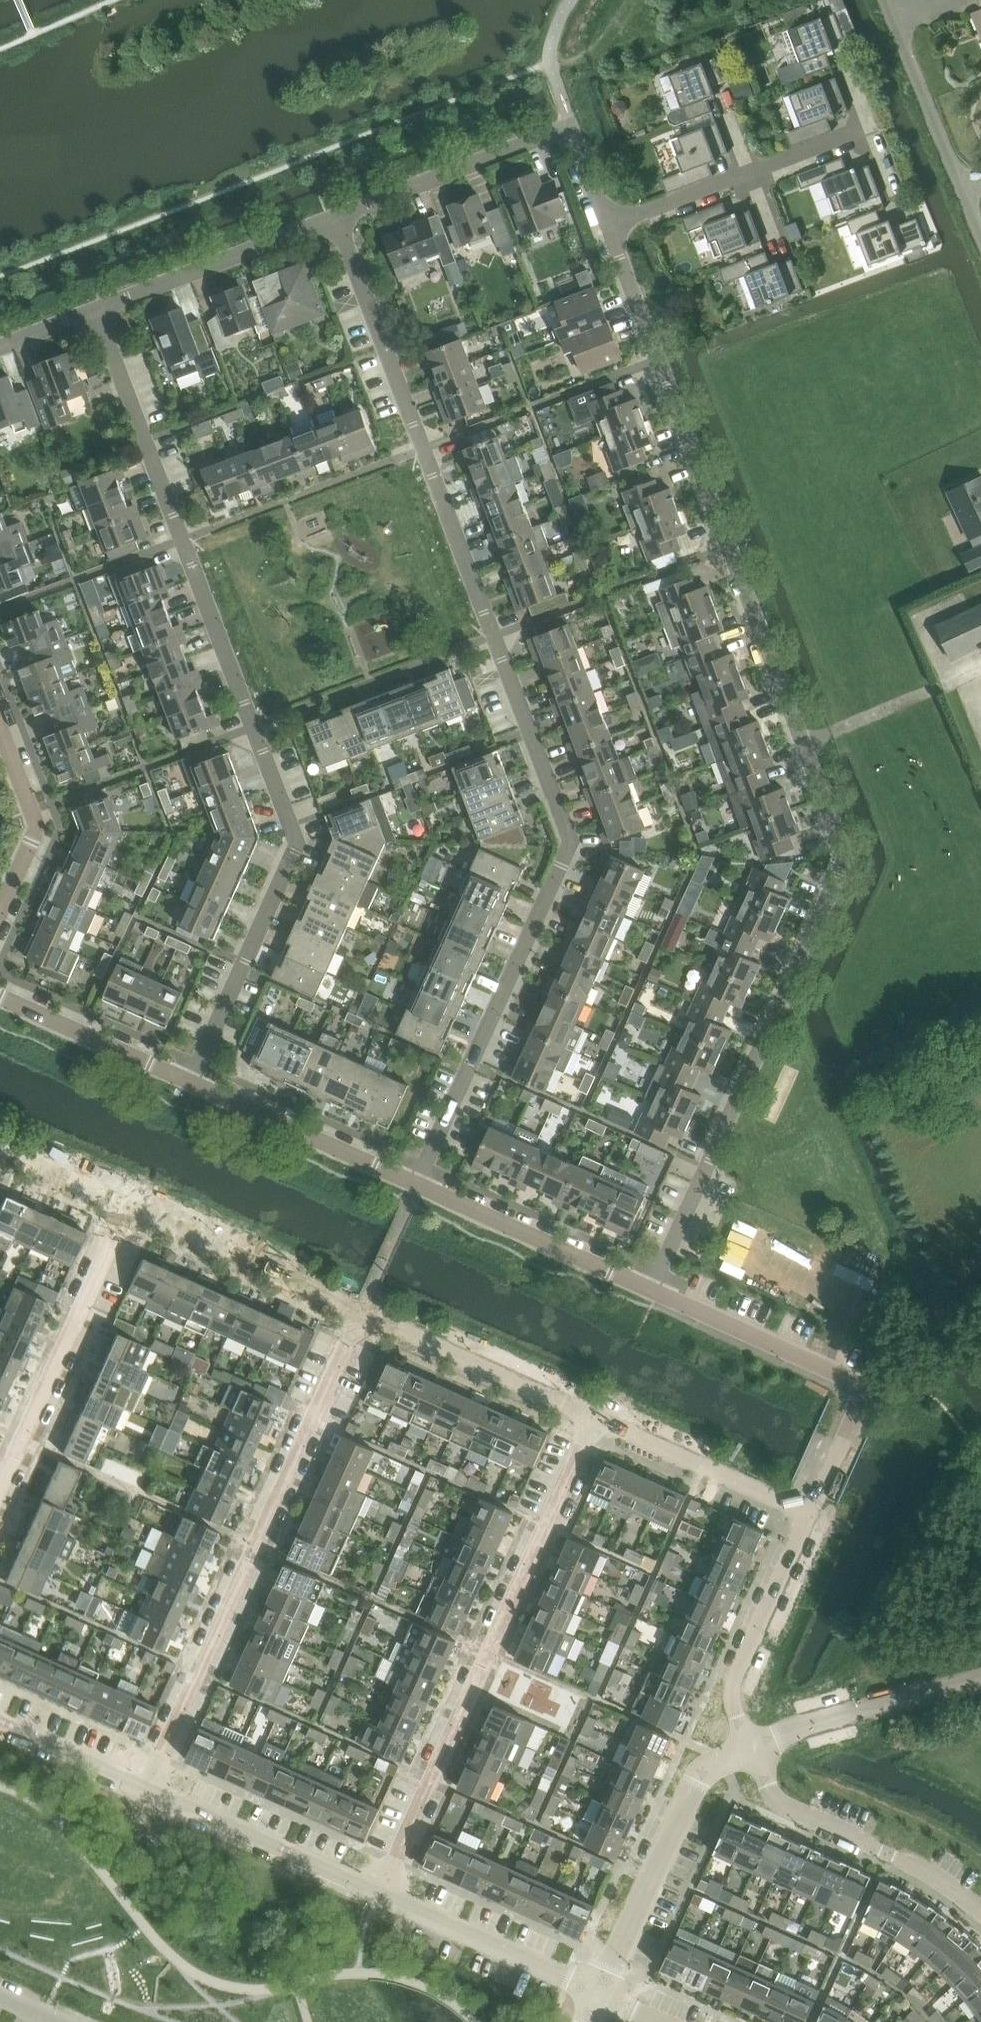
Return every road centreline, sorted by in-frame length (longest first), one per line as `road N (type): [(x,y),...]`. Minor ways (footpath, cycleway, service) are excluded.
road 1 (residential): [(609,224),(848,857),(651,1291)]
road 2 (residential): [(419,1185),(574,841),(338,220)]
road 3 (residential): [(189,1083),(298,842),(102,311)]
road 4 (residential): [(382,1894),(594,1416)]
road 5 (residential): [(148,1787),(361,1313)]
road 6 (residential): [(809,1515),(863,1386),(651,1291)]
road 7 (residential): [(338,220),(570,126),(609,224)]
road 8 (residential): [(0,1494),(126,1206)]
road 9 (residential): [(601,1992),(689,1797),(703,1776),(751,1750)]
road 10 (residential): [(980,1910),(931,1873),(779,1800),(751,1750)]
road 11 (residential): [(609,224),(860,129)]
road 12 (residential): [(361,1313),(126,1206)]
road 13 (residential): [(382,1894),(148,1787)]
road 14 (residential): [(980,237),(884,0)]
road 15 (residential): [(651,1291),(419,1185)]
road 16 (residential): [(594,1416),(361,1313)]
road 17 (residential): [(102,311),(338,220)]
road 18 (residential): [(751,1750),(737,1709),(739,1672),(809,1515)]
road 19 (residential): [(419,1185),(189,1083)]
road 20 (residential): [(601,1992),(382,1894)]
road 21 (residential): [(809,1515),(594,1416)]
road 22 (residential): [(189,1083),(0,996)]
road 23 (residential): [(0,908),(33,828),(0,737)]
road 24 (residential): [(148,1787),(0,1721)]
road 25 (residential): [(126,1206),(0,1149)]
road 26 (unclassified): [(862,1711),(980,1676)]

